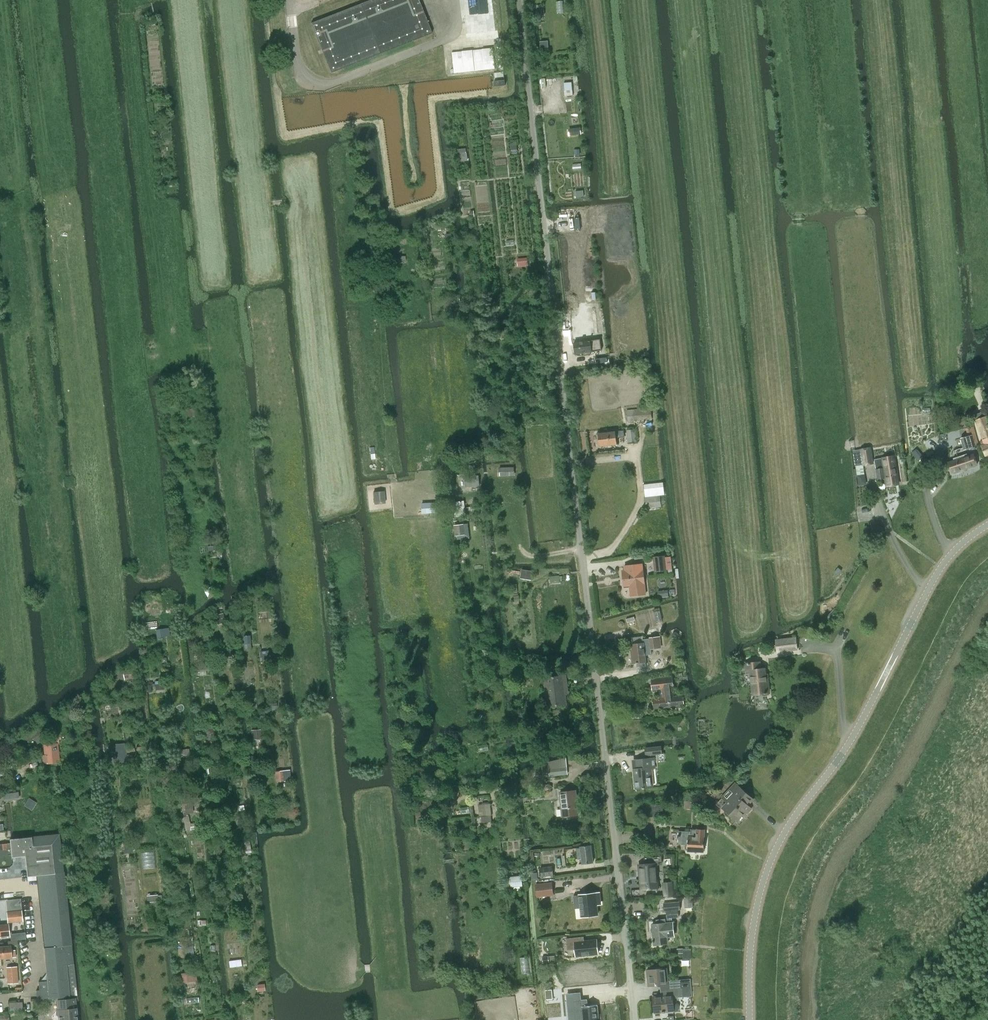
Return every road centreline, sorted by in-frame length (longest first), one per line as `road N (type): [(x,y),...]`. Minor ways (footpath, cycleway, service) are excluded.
road 1 (unclassified): [(633,1019),(519,0)]
road 2 (tertiary): [(749,1019),(752,930),(769,862),(846,747),(948,554),(987,525)]

